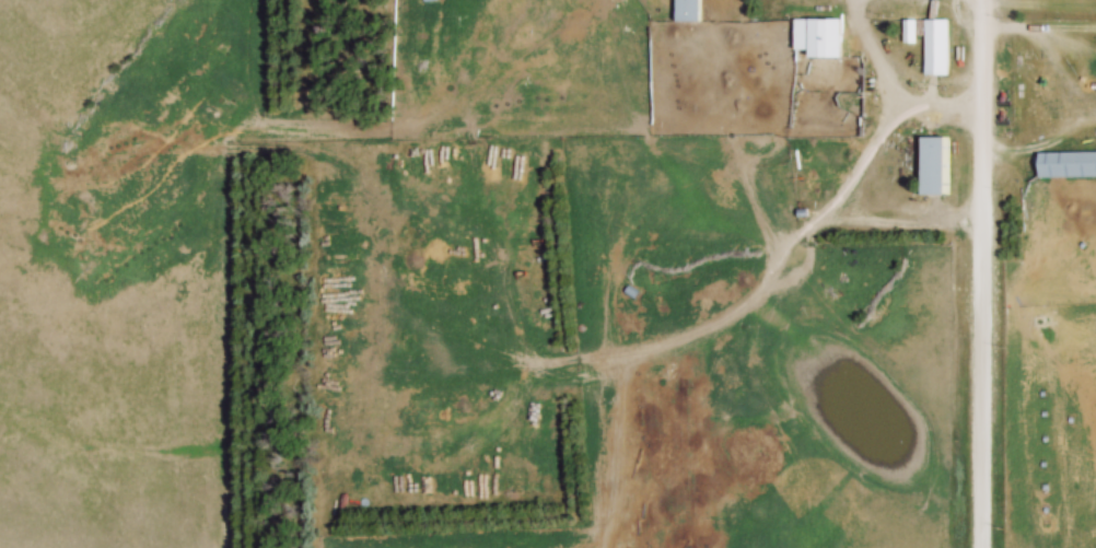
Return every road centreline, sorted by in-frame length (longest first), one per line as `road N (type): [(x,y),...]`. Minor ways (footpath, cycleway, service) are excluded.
road 1 (residential): [(982,547),(983,0)]

